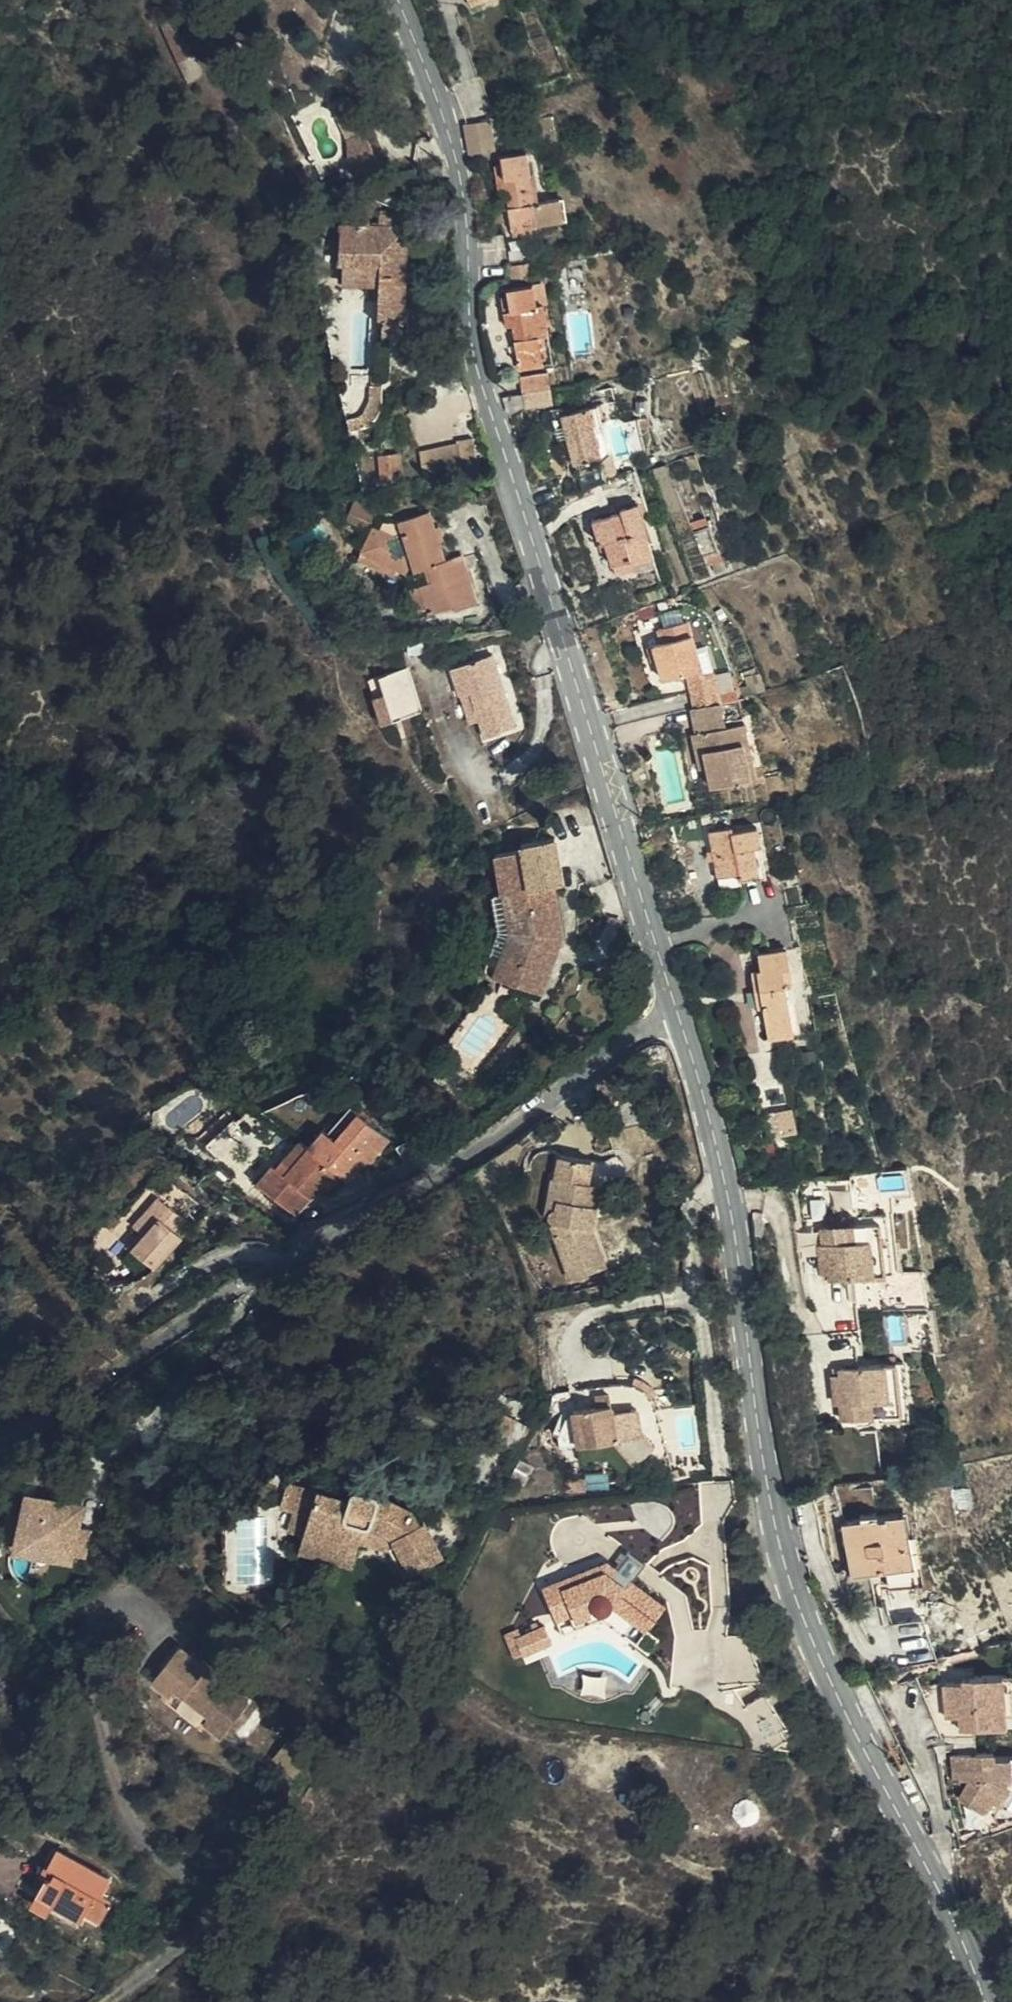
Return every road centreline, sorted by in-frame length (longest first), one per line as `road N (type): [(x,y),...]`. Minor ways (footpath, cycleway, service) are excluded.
road 1 (tertiary): [(683,1017),(471,387),(451,182),(381,0)]
road 2 (tertiary): [(988,2001),(818,1647),(784,1554),(732,1201),(683,1017)]
road 3 (residential): [(0,1488),(86,1418),(167,1335),(651,1026),(683,1017)]

